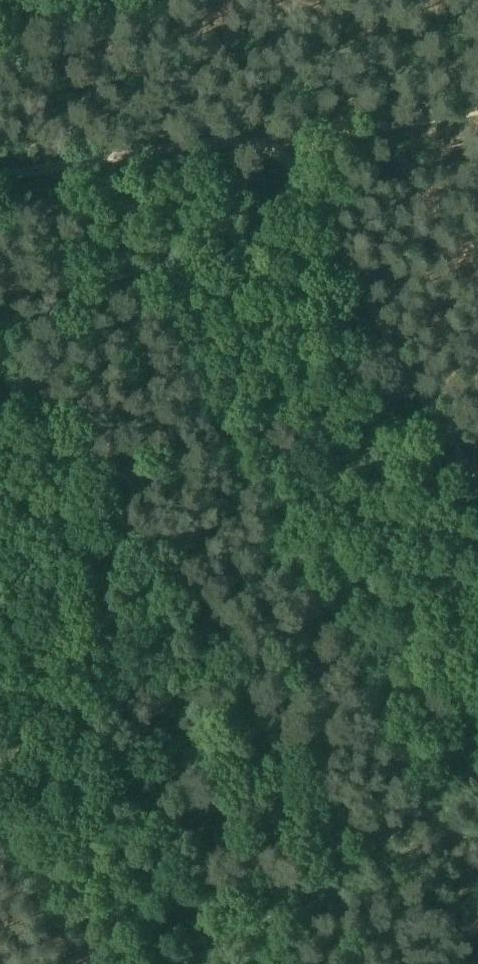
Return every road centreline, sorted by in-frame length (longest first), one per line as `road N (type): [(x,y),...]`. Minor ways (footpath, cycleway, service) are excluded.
road 1 (track): [(477,473),(370,299),(317,191),(302,169),(258,136)]
road 2 (track): [(183,963),(477,766)]
road 3 (track): [(258,136),(0,176)]
road 4 (track): [(258,136),(322,134),(477,104)]
road 5 (track): [(477,963),(450,921),(394,889),(361,845)]
road 6 (track): [(74,963),(0,853)]

